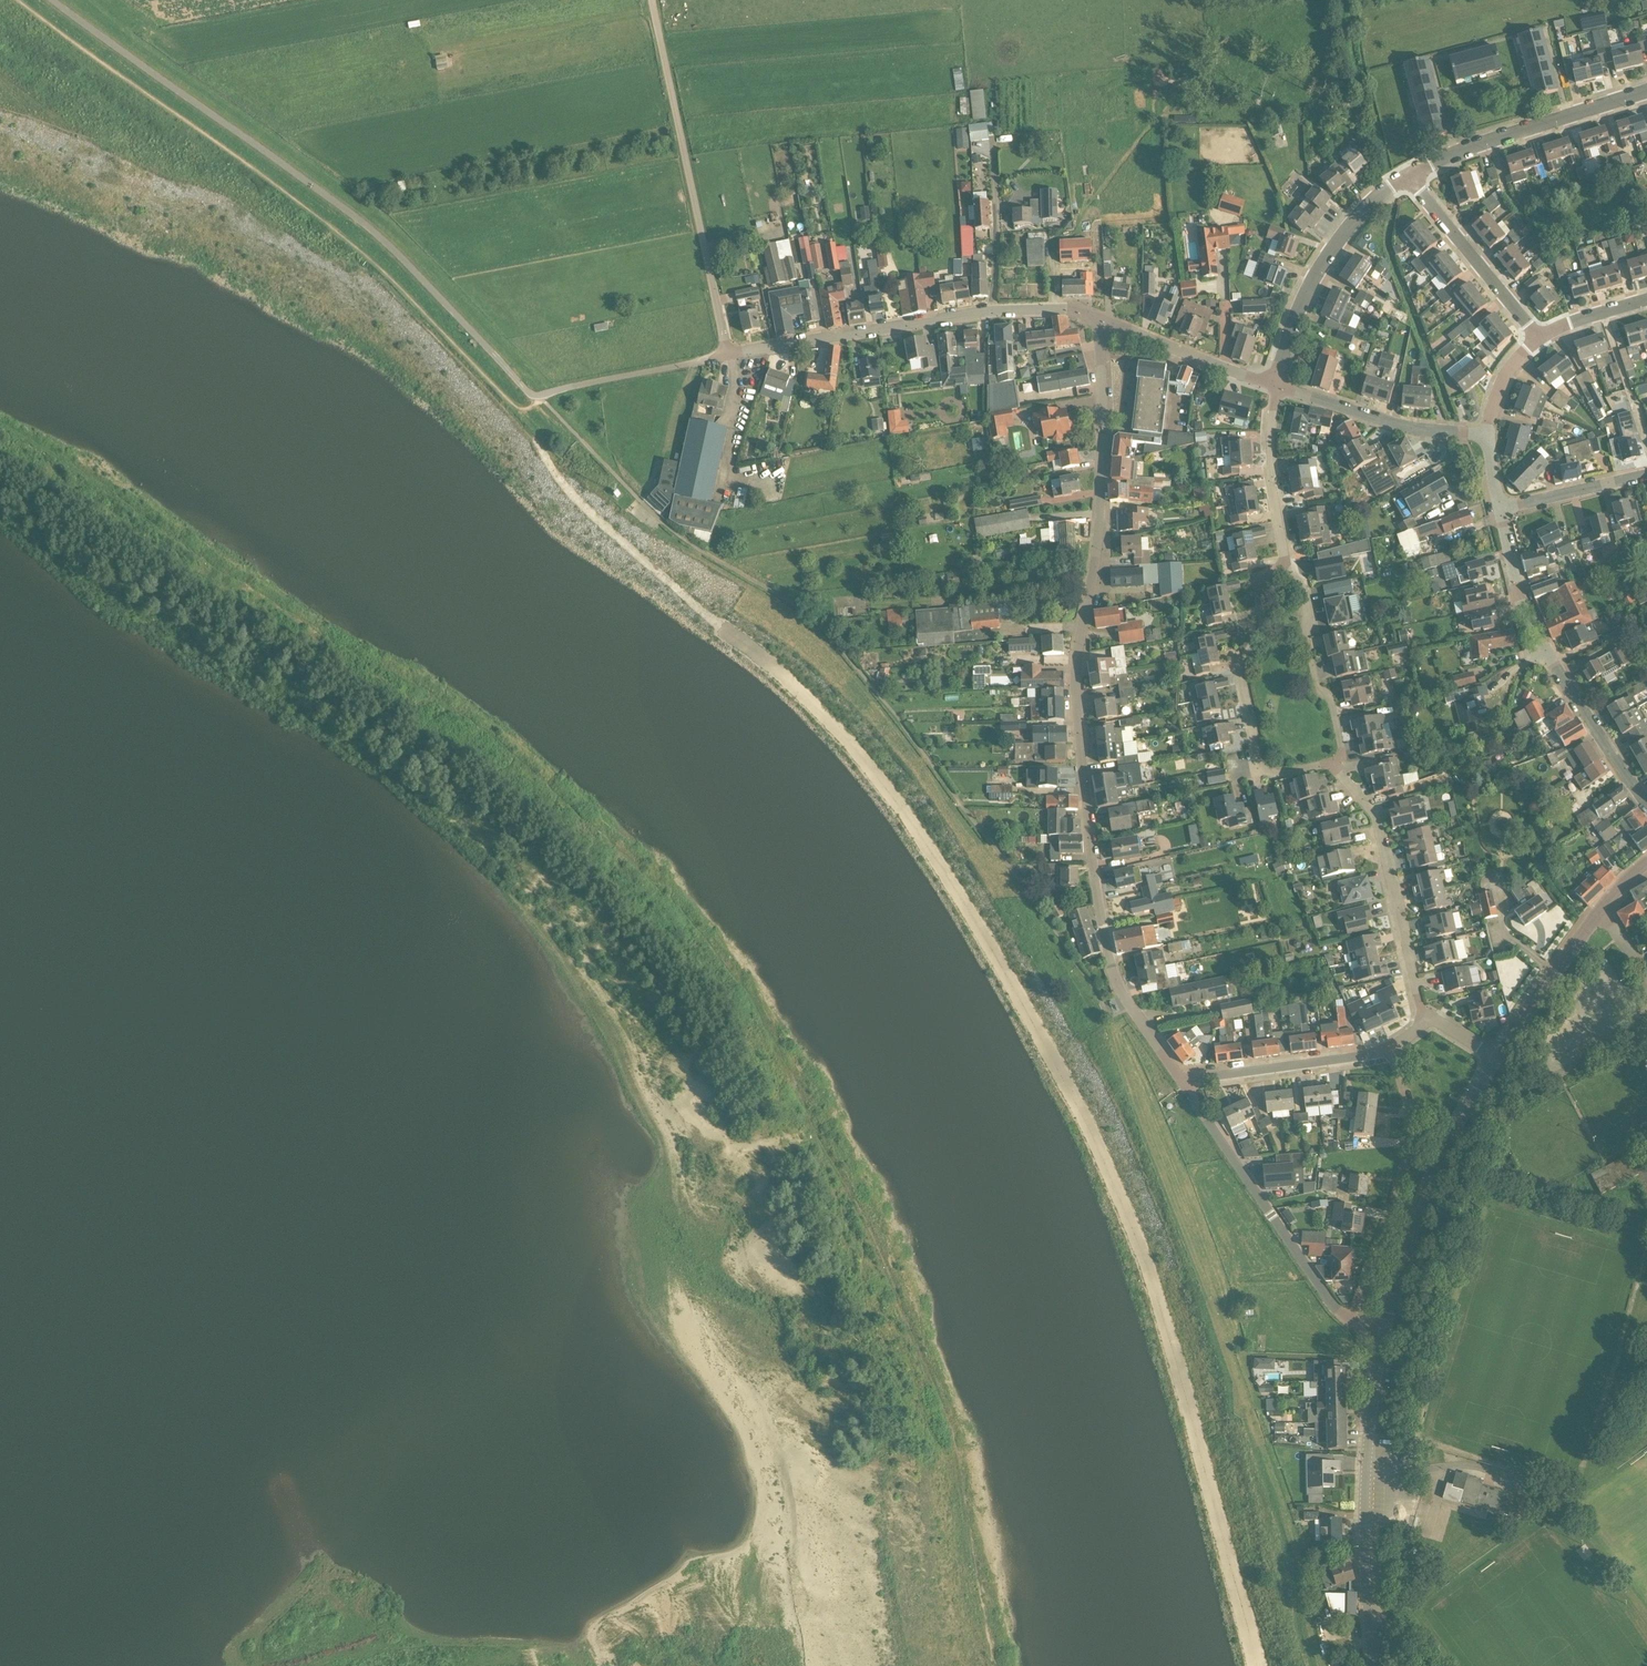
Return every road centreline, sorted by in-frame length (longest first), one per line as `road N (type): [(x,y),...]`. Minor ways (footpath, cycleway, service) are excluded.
road 1 (unclassified): [(533,441),(584,507),(767,664),(861,758),(950,882),(1070,1093),(1145,1258),(1259,1665)]
road 2 (residential): [(1183,1083),(1116,980),(1090,837),(1074,663),(1098,534),(1103,324)]
road 3 (unclassified): [(728,354),(652,0)]
road 4 (tertiary): [(1373,1665),(1367,1465),(1385,1330)]
road 5 (residential): [(1646,805),(1541,646),(1519,596),(1499,510)]
road 6 (residential): [(1336,769),(1259,776),(1240,674),(1264,630),(1255,589),(1288,574)]
road 7 (tertiary): [(1385,1330),(1425,1198),(1495,1056)]
road 8 (residential): [(1350,1317),(1328,1302),(1183,1083)]
road 9 (residential): [(1350,1317),(1390,1223),(1407,1144),(1406,1099),(1387,1051)]
road 10 (residential): [(1428,1018),(1376,819),(1336,769)]
road 11 (residential): [(728,354),(992,311)]
road 12 (residential): [(1276,384),(1314,277),(1351,223),(1410,176)]
road 13 (residential): [(1410,176),(1456,151),(1646,91)]
road 14 (residential): [(1488,436),(1412,429),(1276,384)]
road 15 (residential): [(1336,769),(1342,756),(1329,698),(1317,686),(1304,625),(1308,602),(1288,574)]
road 16 (residential): [(1183,1083),(1387,1051)]
road 17 (residential): [(1537,337),(1410,176)]
road 18 (residential): [(1288,574),(1271,481),(1276,384)]
road 19 (residential): [(1276,384),(1103,324)]
road 20 (tertiary): [(1495,1056),(1602,908)]
road 21 (residential): [(993,139),(992,311)]
road 22 (residential): [(1499,510),(1646,475)]

